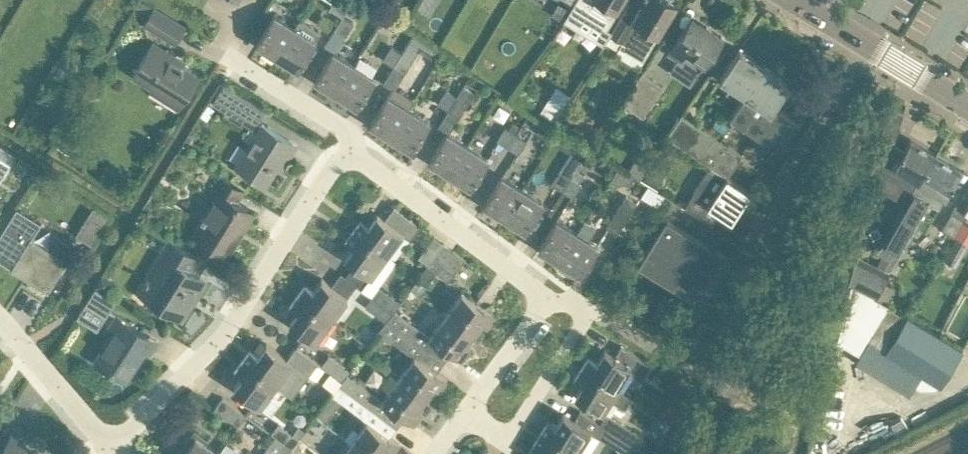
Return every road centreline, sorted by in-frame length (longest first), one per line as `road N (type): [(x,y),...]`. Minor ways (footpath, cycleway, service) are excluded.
road 1 (residential): [(110,448),(233,323),(333,166),(350,159)]
road 2 (residential): [(464,411),(508,439),(582,324),(582,309),(568,301),(538,299)]
road 3 (residential): [(538,299),(531,286),(350,159)]
road 4 (tertiary): [(967,105),(794,0)]
road 5 (residential): [(350,159),(350,131),(231,55)]
road 6 (residential): [(0,320),(110,448)]
road 7 (residential): [(464,411),(534,317),(538,299)]

